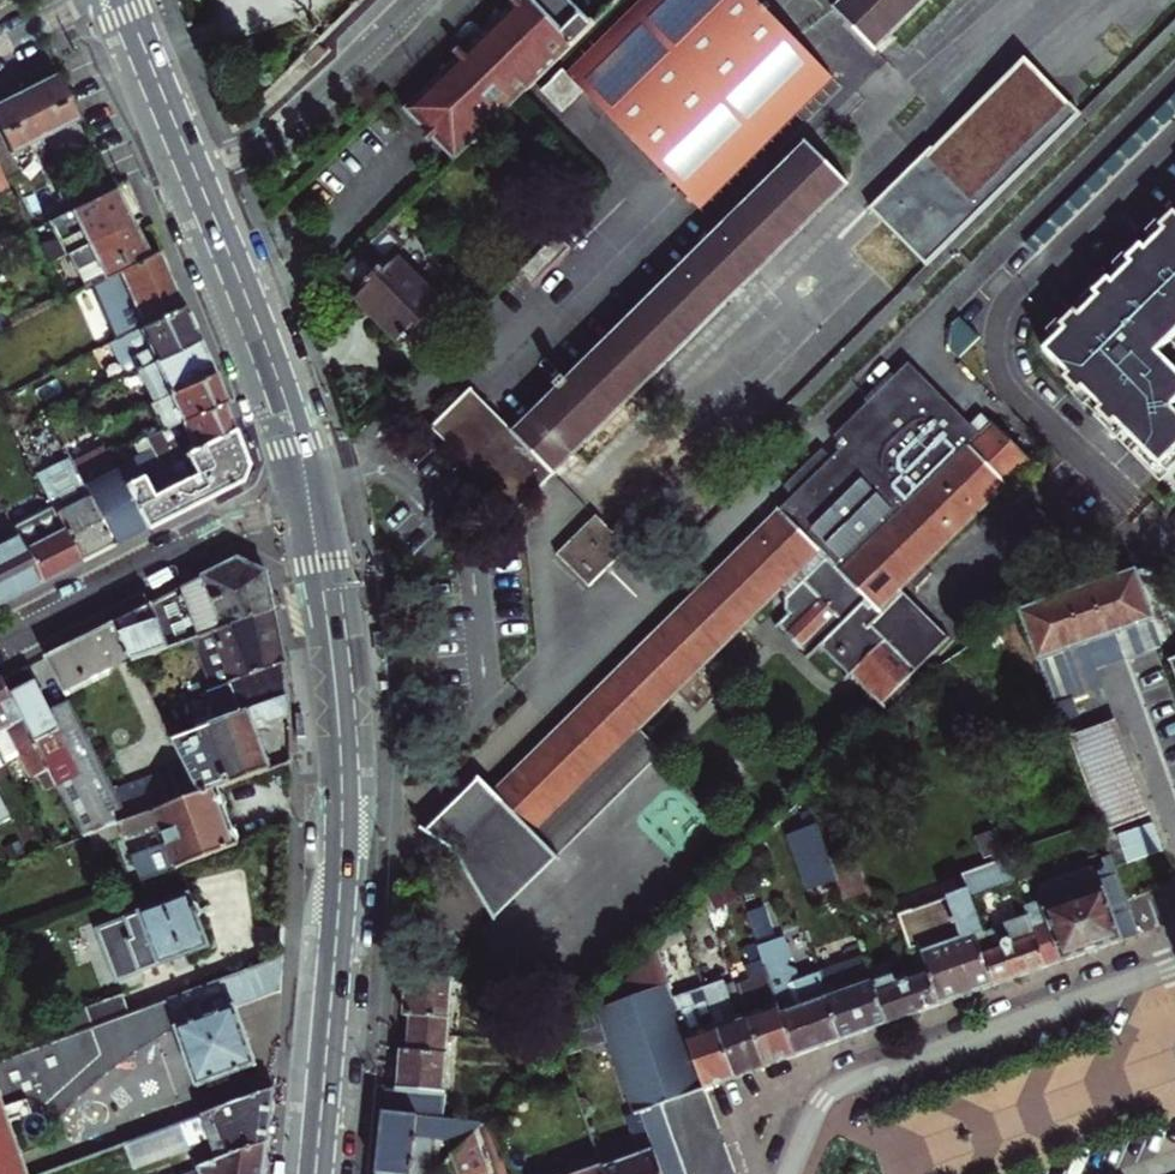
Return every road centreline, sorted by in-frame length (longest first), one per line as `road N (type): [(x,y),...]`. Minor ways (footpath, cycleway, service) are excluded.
road 1 (primary): [(316,1173),(342,786),(335,667),(311,503)]
road 2 (residential): [(1174,963),(829,1093),(787,1173)]
road 3 (primary): [(311,503),(287,400),(196,168)]
road 4 (residential): [(0,640),(231,523),(311,503)]
road 5 (residential): [(196,168),(263,139),(412,0)]
road 6 (primary): [(196,168),(128,0)]

